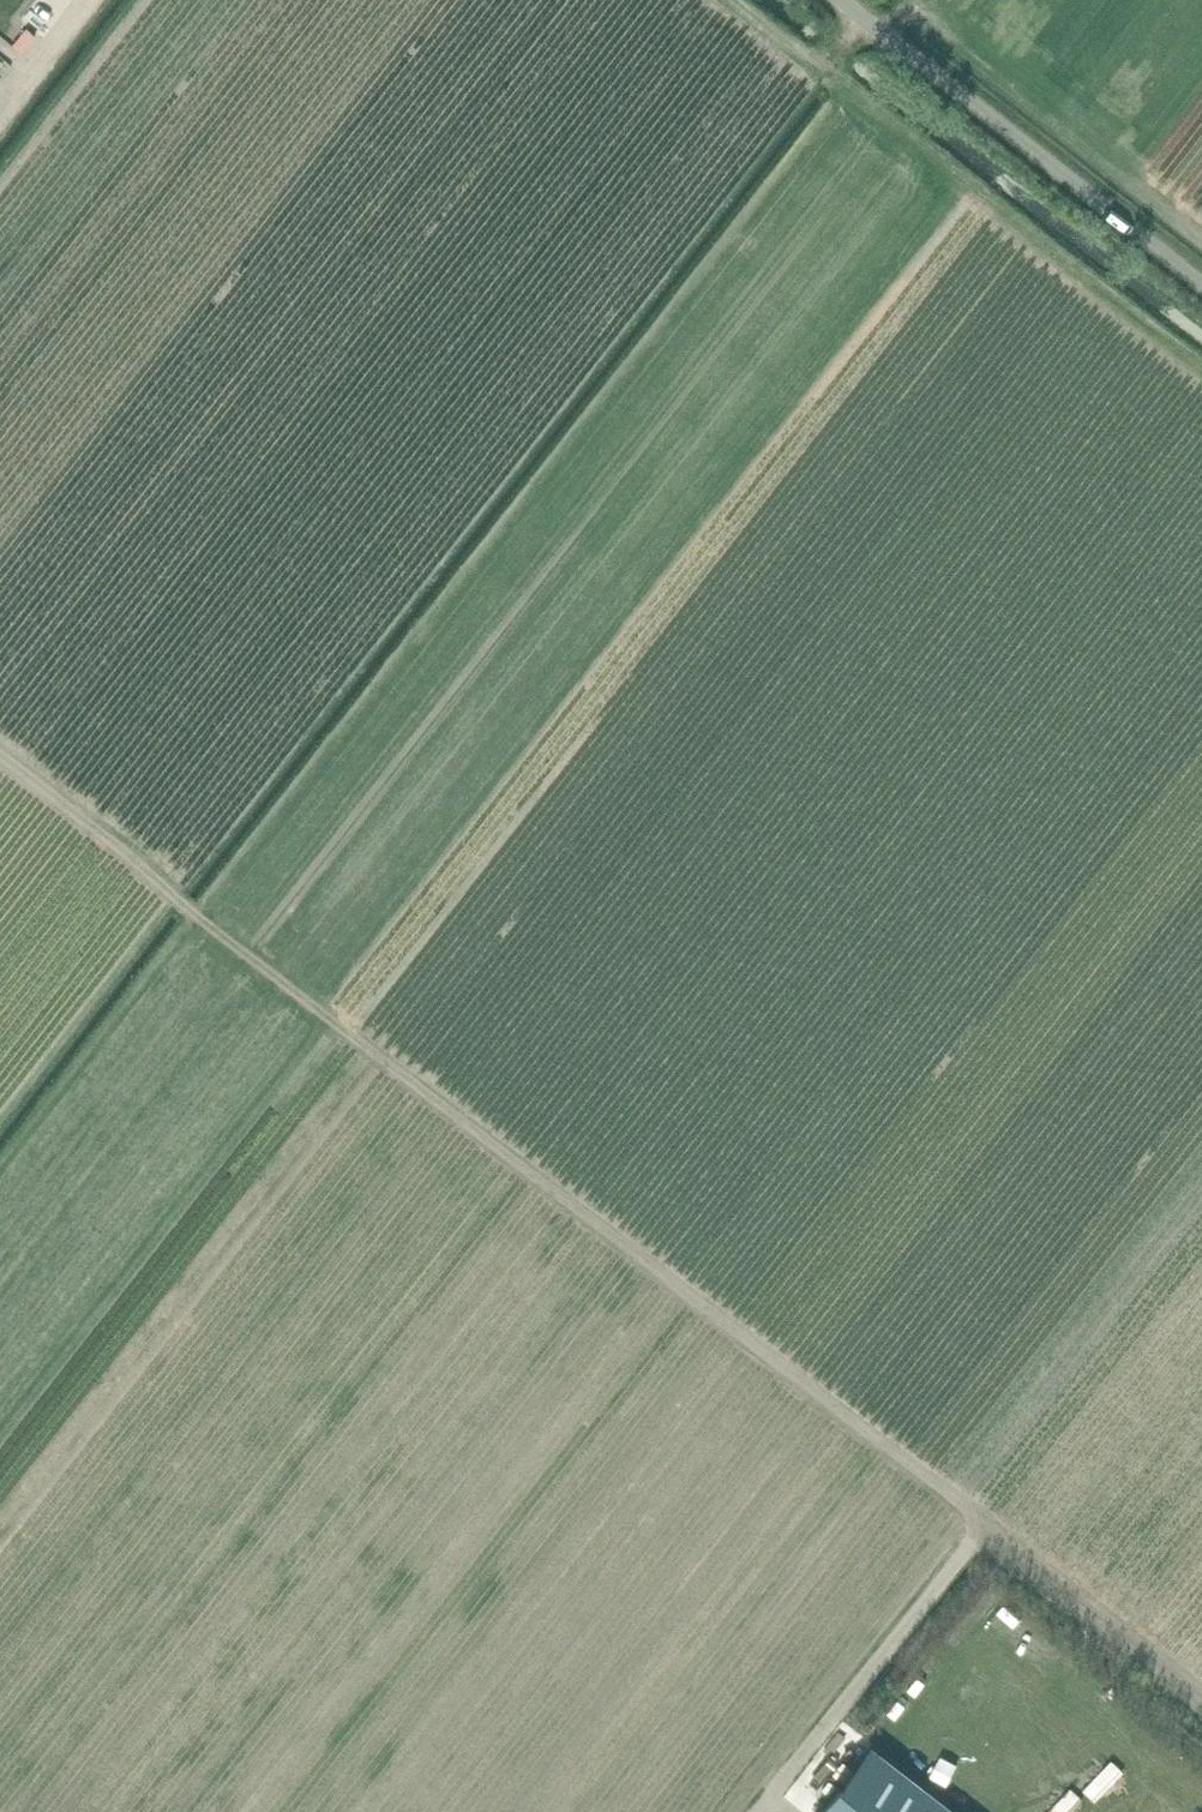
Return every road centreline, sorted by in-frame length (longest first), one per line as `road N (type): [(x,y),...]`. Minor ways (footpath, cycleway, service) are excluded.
road 1 (track): [(1201,1711),(190,924),(845,93),(1201,374)]
road 2 (unclassified): [(1201,290),(831,0)]
road 3 (track): [(732,0),(845,93)]

